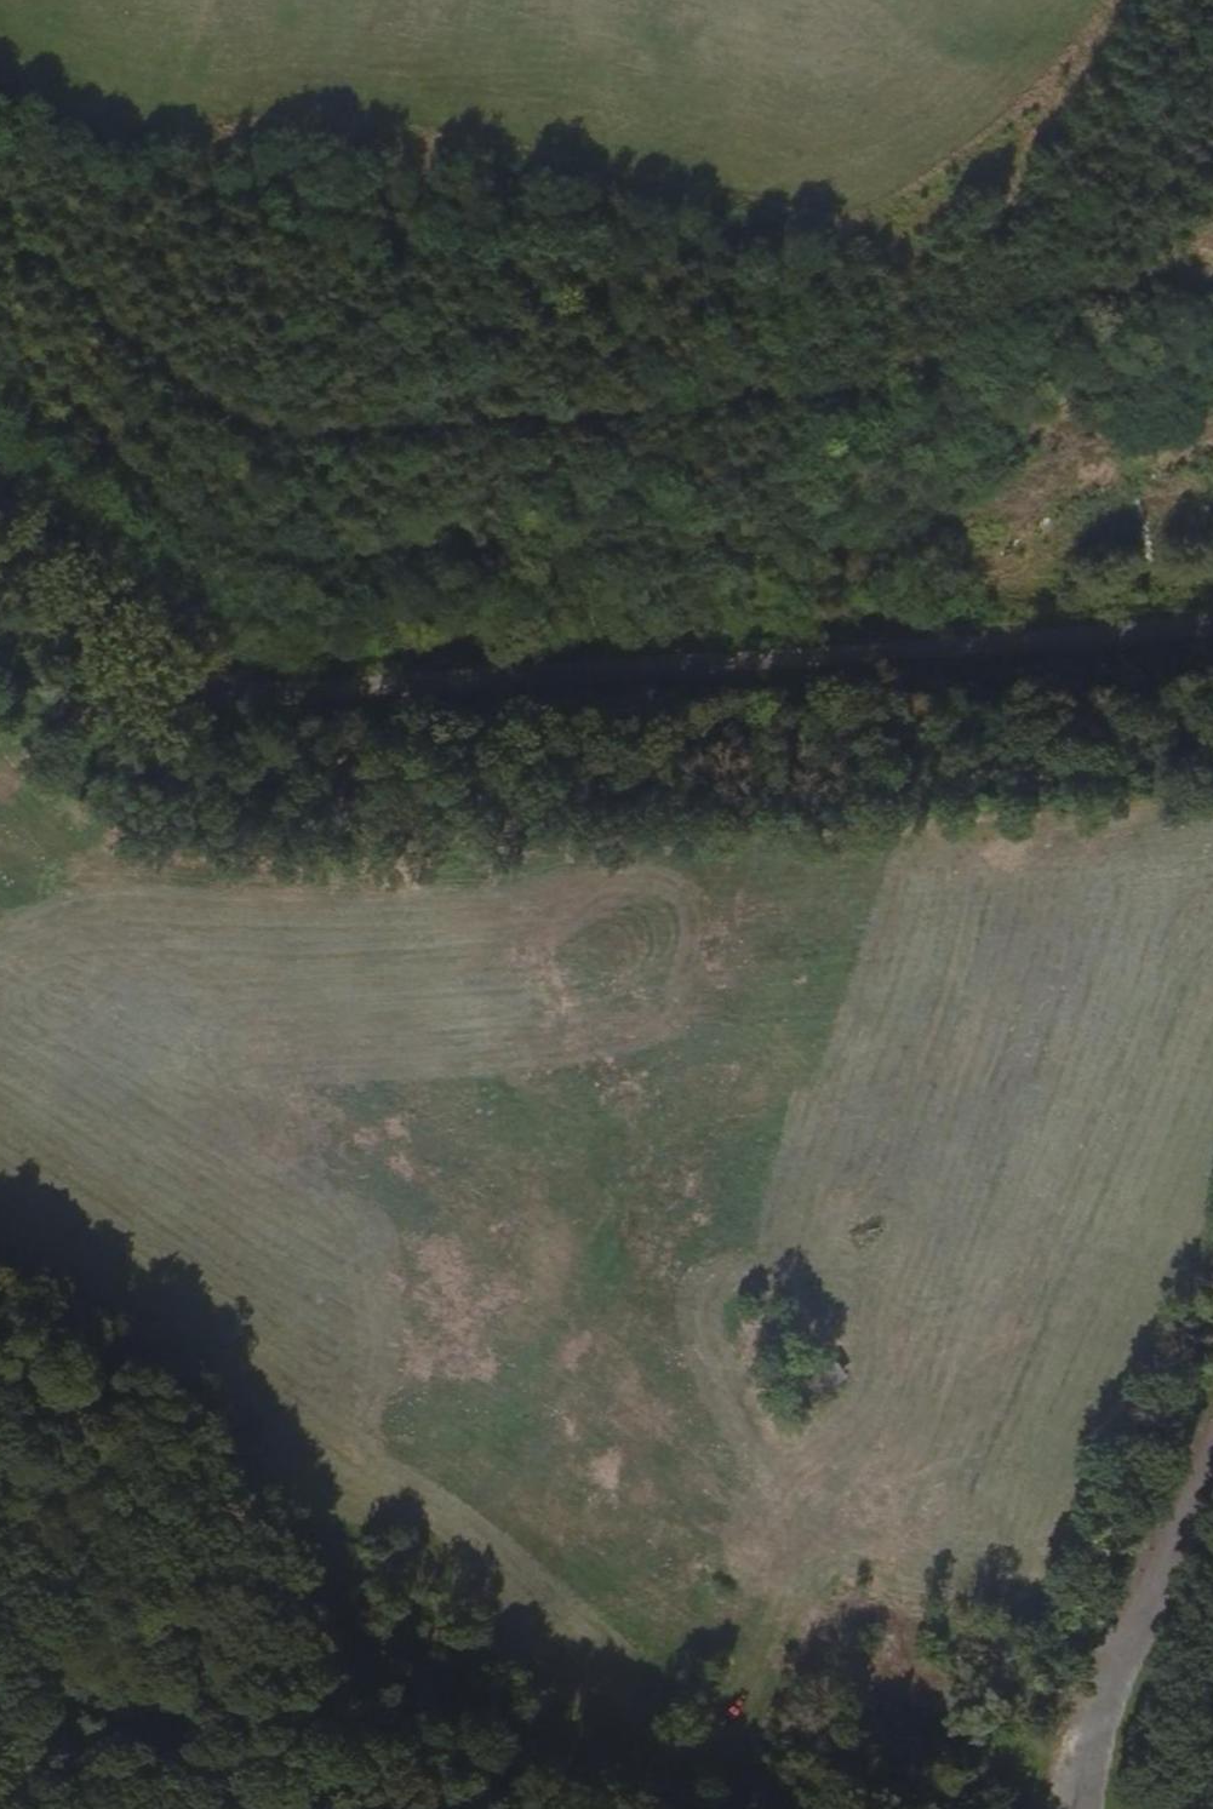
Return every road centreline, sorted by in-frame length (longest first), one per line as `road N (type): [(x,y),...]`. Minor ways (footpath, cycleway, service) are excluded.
road 1 (unclassified): [(1212,638),(635,687),(225,699),(129,643),(0,495)]
road 2 (unclassified): [(1212,1468),(1067,1808)]

